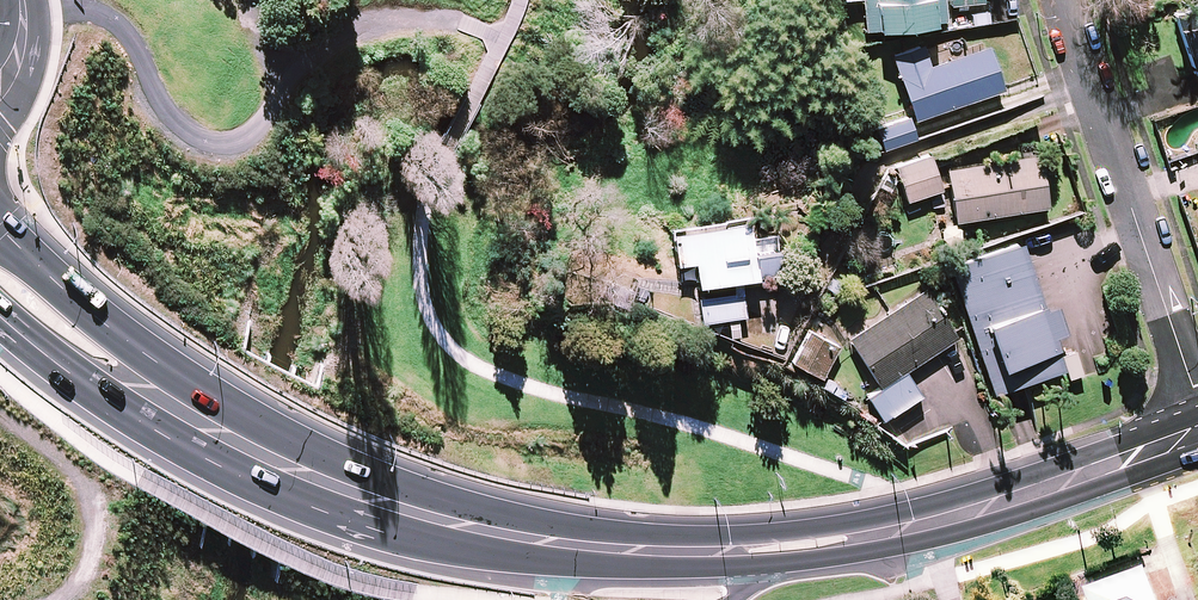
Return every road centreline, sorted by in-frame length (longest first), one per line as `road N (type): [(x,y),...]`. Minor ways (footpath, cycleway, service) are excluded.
road 1 (secondary): [(768,553),(595,547),(416,514),(309,475),(166,401)]
road 2 (secondary): [(1197,434),(976,512),(872,540),(768,553)]
road 3 (residential): [(1066,0),(1197,400)]
road 4 (track): [(58,599),(90,556),(96,507),(79,462),(0,405)]
road 5 (secondary): [(0,229),(127,342),(166,401)]
road 6 (secondary): [(166,401),(99,396),(0,317)]

